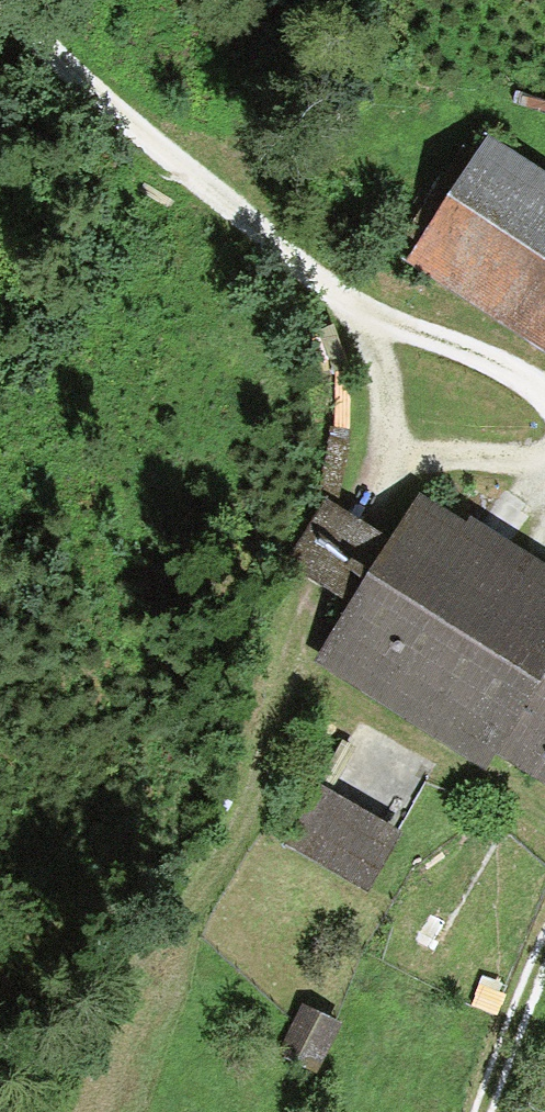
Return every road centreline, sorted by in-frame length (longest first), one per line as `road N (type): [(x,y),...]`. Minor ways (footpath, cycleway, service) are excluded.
road 1 (track): [(377,324),(385,440),(326,552),(250,808),(39,1111)]
road 2 (track): [(544,394),(503,365),(377,324),(0,2)]
road 3 (track): [(482,1111),(544,949)]

